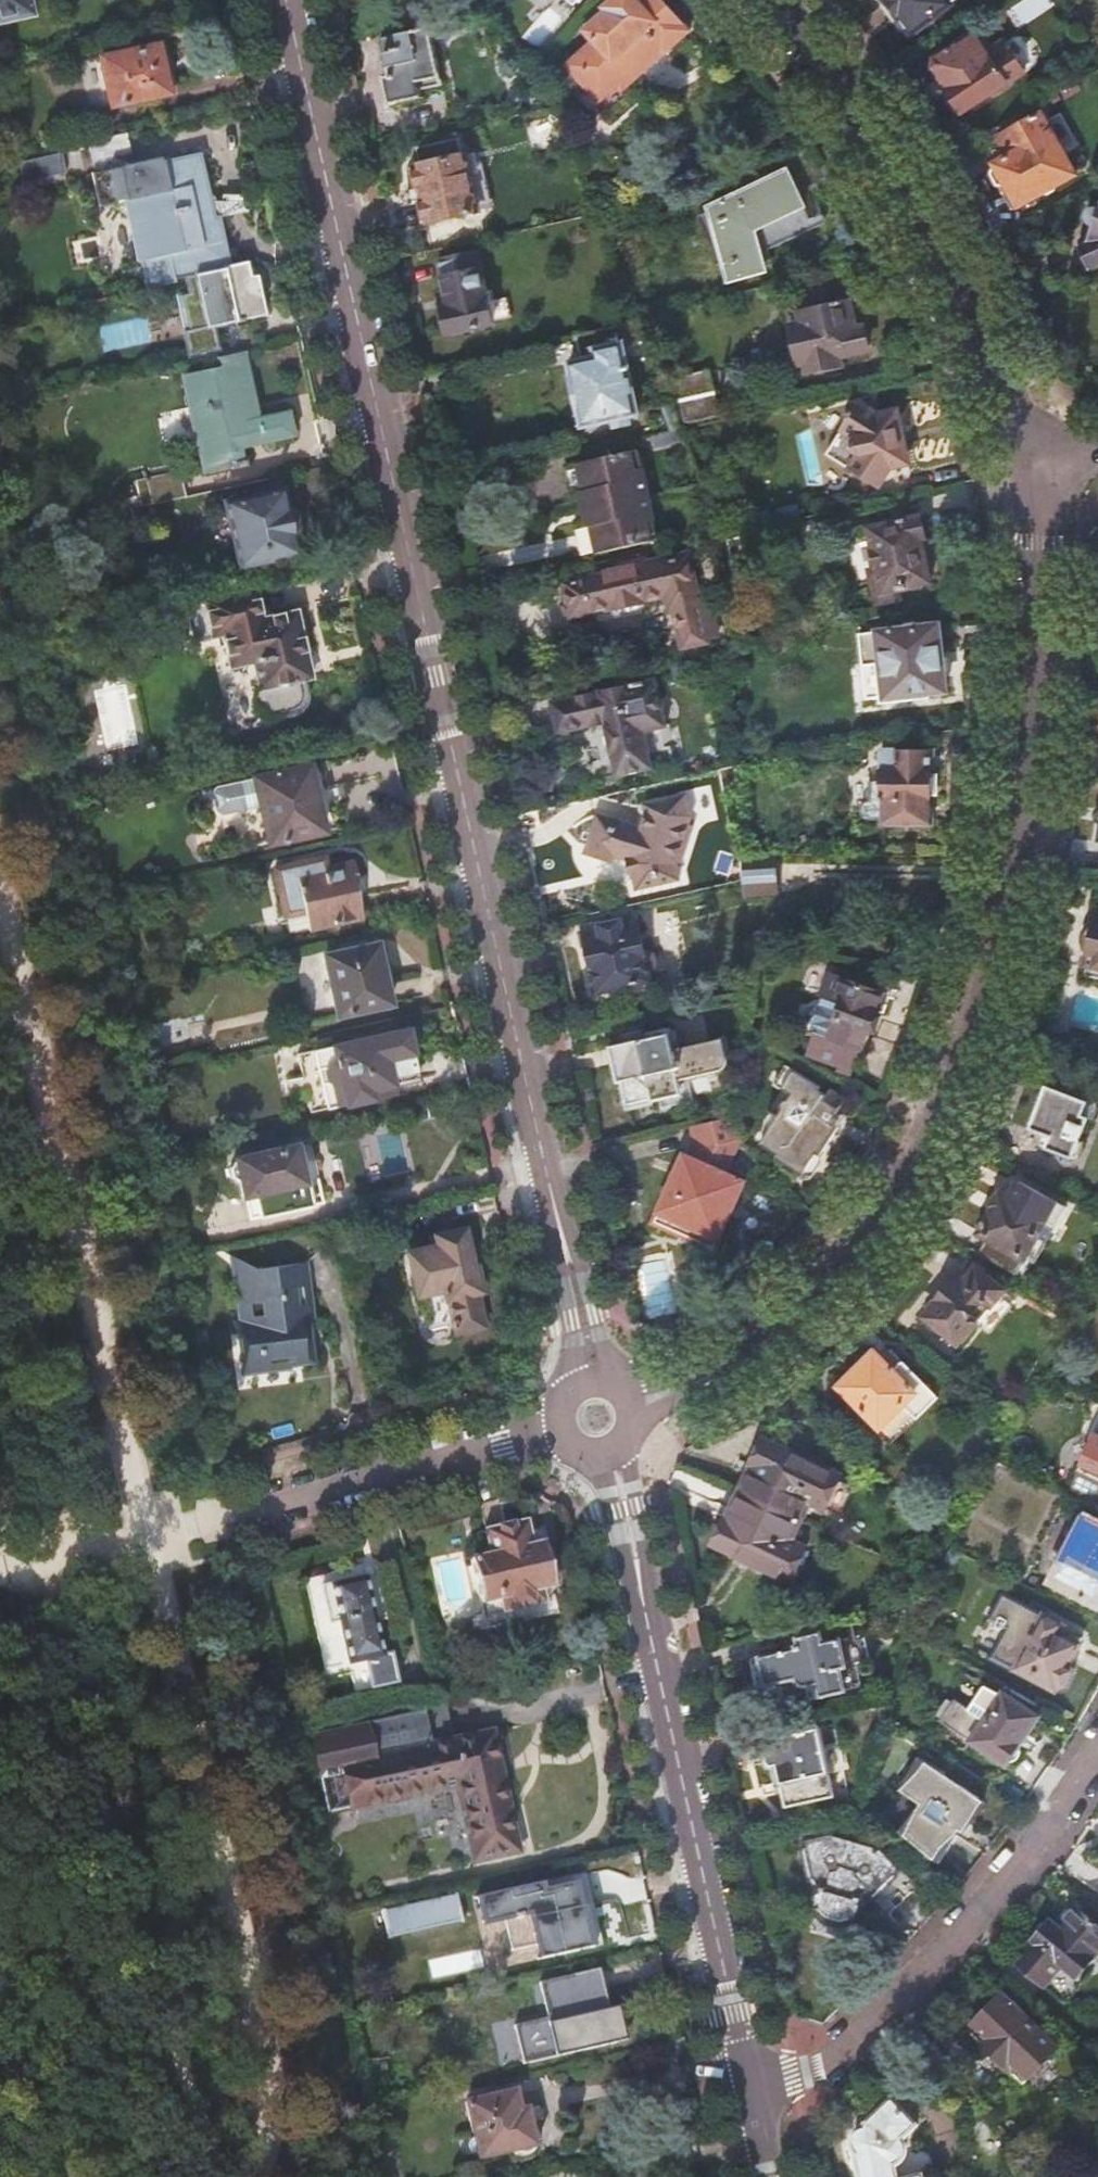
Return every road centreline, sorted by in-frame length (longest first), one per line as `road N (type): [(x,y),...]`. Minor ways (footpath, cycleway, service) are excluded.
road 1 (secondary): [(603,1418),(286,0)]
road 2 (track): [(0,891),(251,1980),(266,2099),(268,2158),(259,2176)]
road 3 (residential): [(1036,460),(1043,622),(1031,809),(993,987),(946,1122),(880,1227),(796,1318),(707,1381),(603,1418)]
road 4 (secondary): [(750,2080),(603,1418)]
road 5 (track): [(202,2176),(16,1565)]
road 6 (residential): [(775,0),(850,96),(918,208),(972,308),(1036,460)]
road 7 (residential): [(1097,1761),(1008,1887),(840,2051),(750,2080)]
road 8 (residential): [(603,1418),(248,1501)]
road 9 (track): [(16,1565),(160,1519)]

